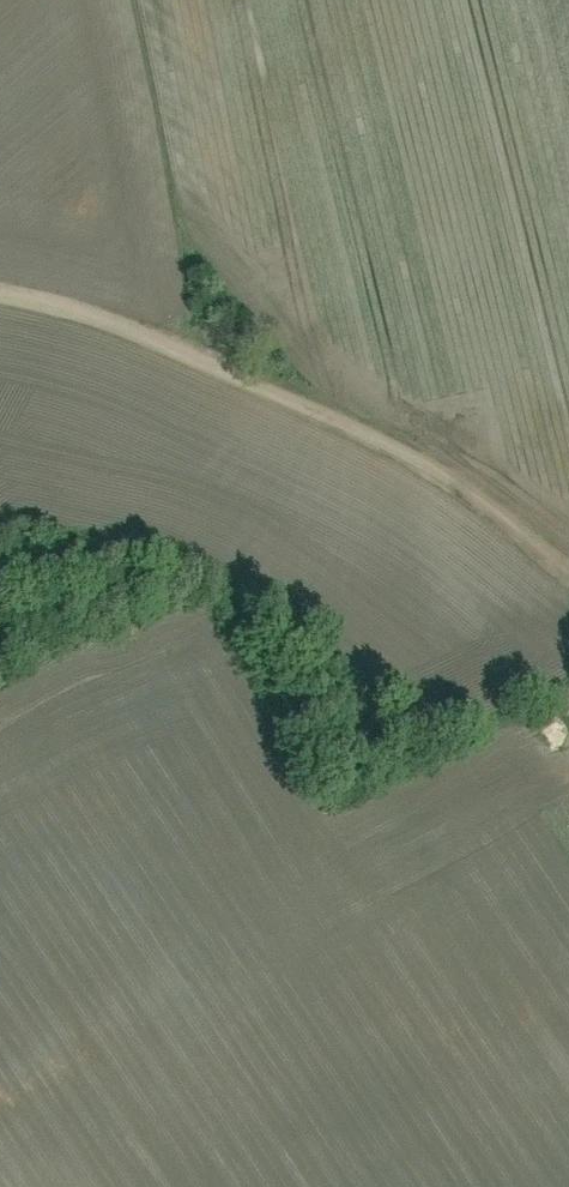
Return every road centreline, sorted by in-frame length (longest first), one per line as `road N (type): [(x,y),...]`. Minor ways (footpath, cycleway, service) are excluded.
road 1 (track): [(0,298),(100,315),(420,453),(526,523),(568,565)]

